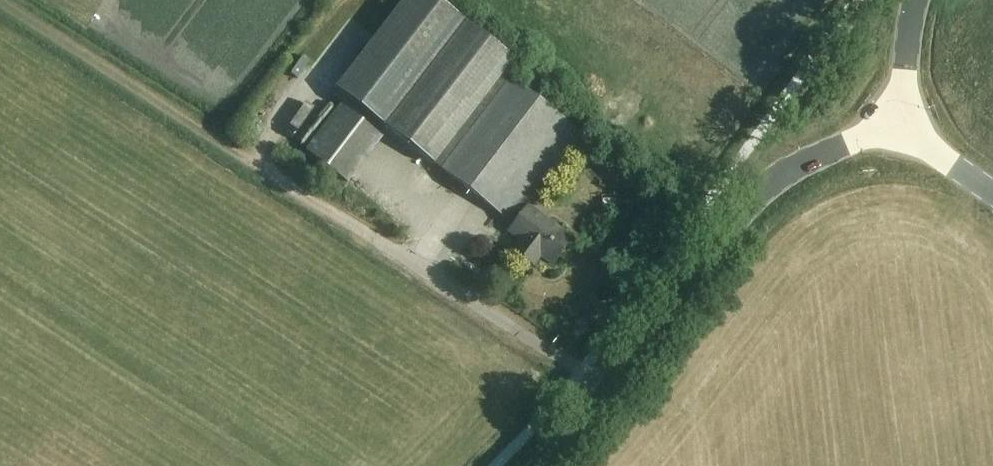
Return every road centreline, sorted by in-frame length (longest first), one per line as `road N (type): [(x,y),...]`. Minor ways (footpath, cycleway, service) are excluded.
road 1 (track): [(376,239),(0,2)]
road 2 (tertiary): [(605,391),(780,175),(901,123)]
road 3 (unclassified): [(605,391),(376,239)]
road 4 (primary): [(901,123),(914,0)]

